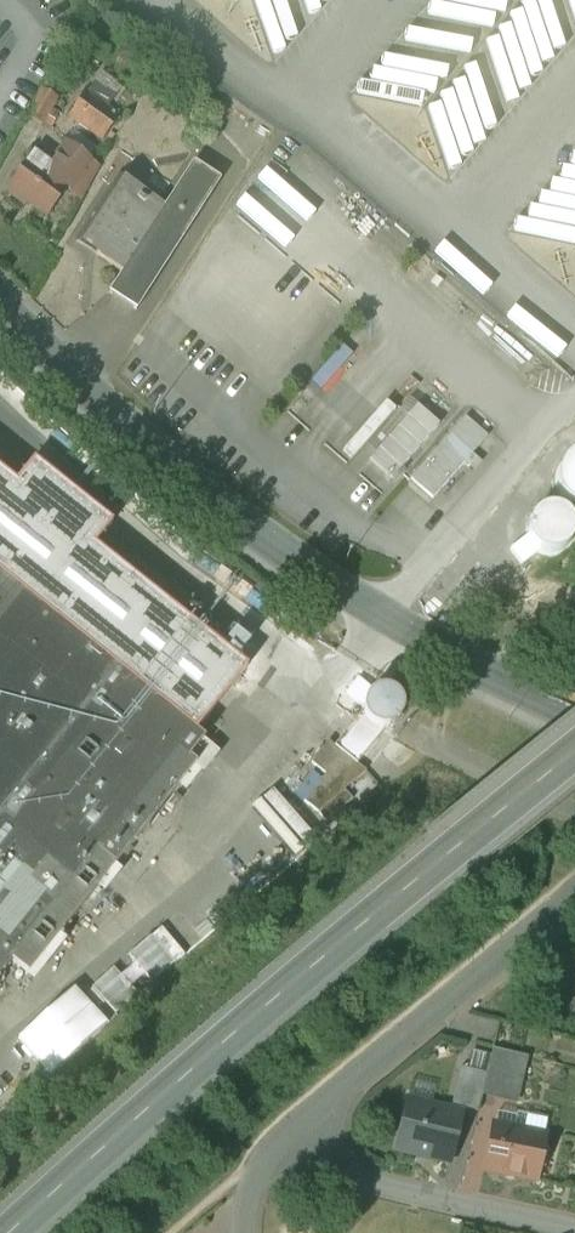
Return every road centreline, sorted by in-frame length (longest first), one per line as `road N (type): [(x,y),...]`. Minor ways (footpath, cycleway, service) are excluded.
road 1 (primary): [(13,1232),(196,1070),(574,756)]
road 2 (tertiary): [(0,306),(209,497),(298,563),(479,675)]
road 3 (residential): [(574,893),(294,1138)]
road 4 (residential): [(294,1138),(377,1184),(574,1228)]
road 5 (residential): [(574,592),(479,675)]

